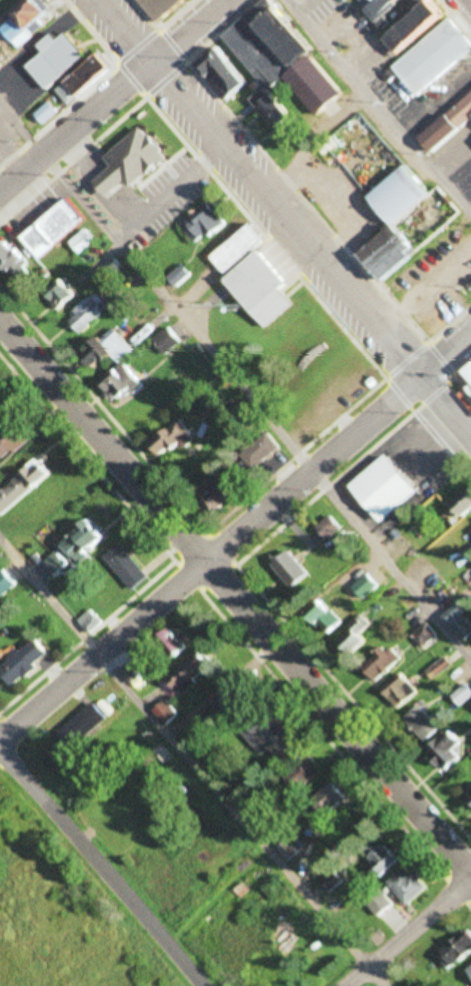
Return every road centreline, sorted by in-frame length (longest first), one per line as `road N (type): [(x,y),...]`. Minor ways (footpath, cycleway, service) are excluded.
road 1 (residential): [(470,876),(0,323)]
road 2 (residential): [(470,334),(0,740)]
road 3 (residential): [(470,438),(154,61)]
road 4 (residential): [(0,754),(203,985)]
road 5 (residential): [(0,191),(223,0)]
road 6 (residential): [(470,878),(342,985)]

